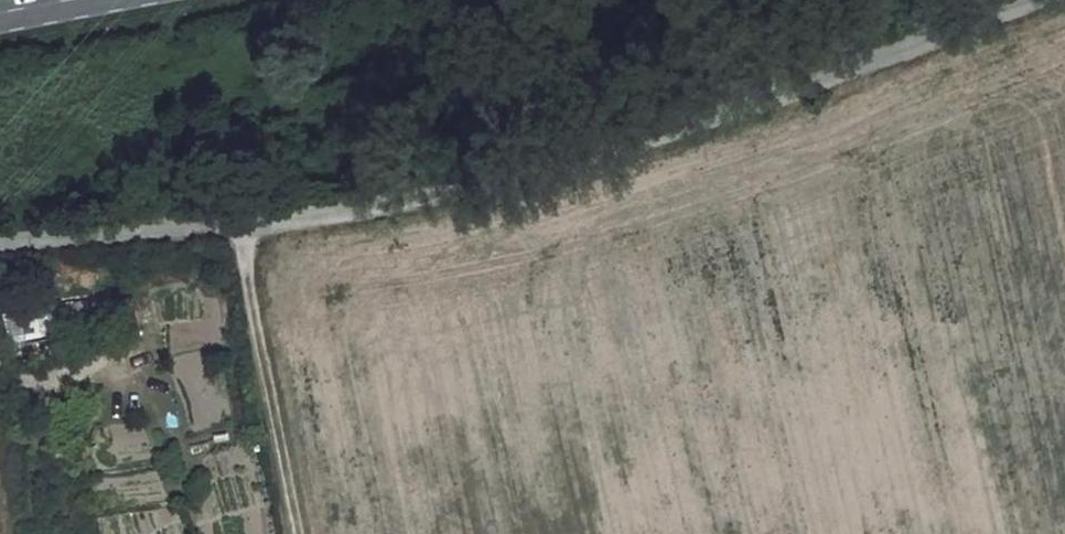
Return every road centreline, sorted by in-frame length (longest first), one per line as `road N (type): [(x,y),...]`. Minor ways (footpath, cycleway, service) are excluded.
road 1 (unclassified): [(1023,0),(703,117),(484,182),(236,225),(0,242)]

